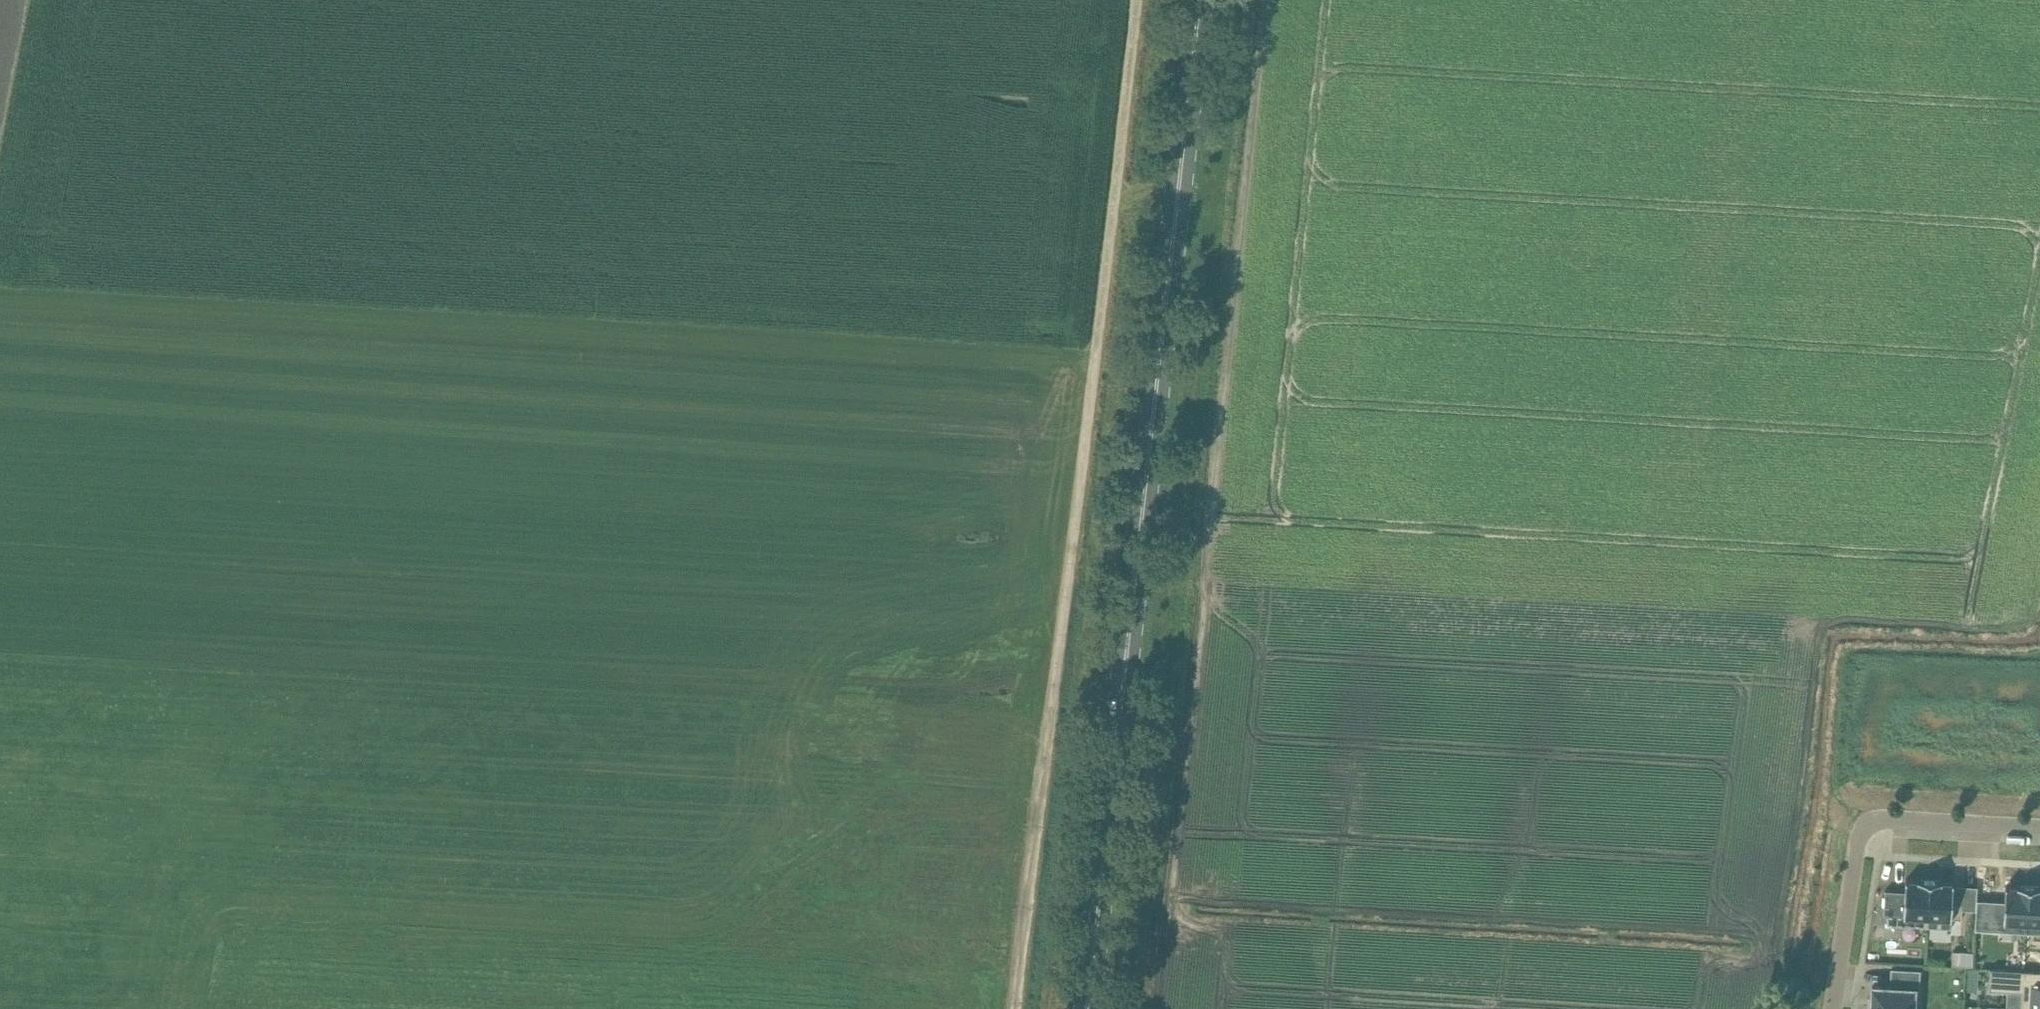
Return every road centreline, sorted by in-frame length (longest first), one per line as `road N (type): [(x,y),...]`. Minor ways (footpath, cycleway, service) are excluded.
road 1 (track): [(1137,0),(1017,1008)]
road 2 (primary): [(1200,0),(1087,1008)]
road 3 (residential): [(1831,1008),(1863,823),(1889,816),(2039,827)]

